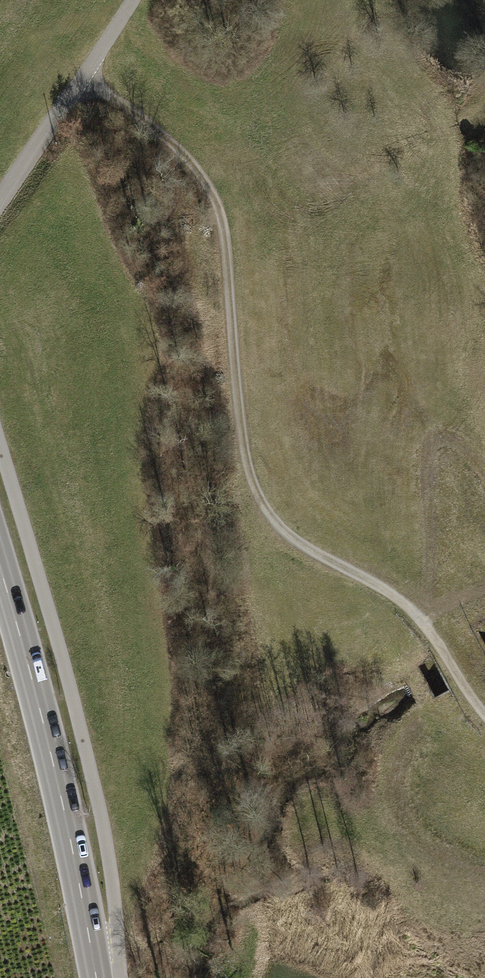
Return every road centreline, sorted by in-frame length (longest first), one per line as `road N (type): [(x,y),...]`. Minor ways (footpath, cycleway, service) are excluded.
road 1 (track): [(484,711),(427,622),(396,593),(307,545),(260,496),(239,419),(216,196),(172,145),(83,80)]
road 2 (secondary): [(0,566),(43,723),(96,977)]
road 3 (track): [(484,99),(464,102),(406,48),(399,0)]

